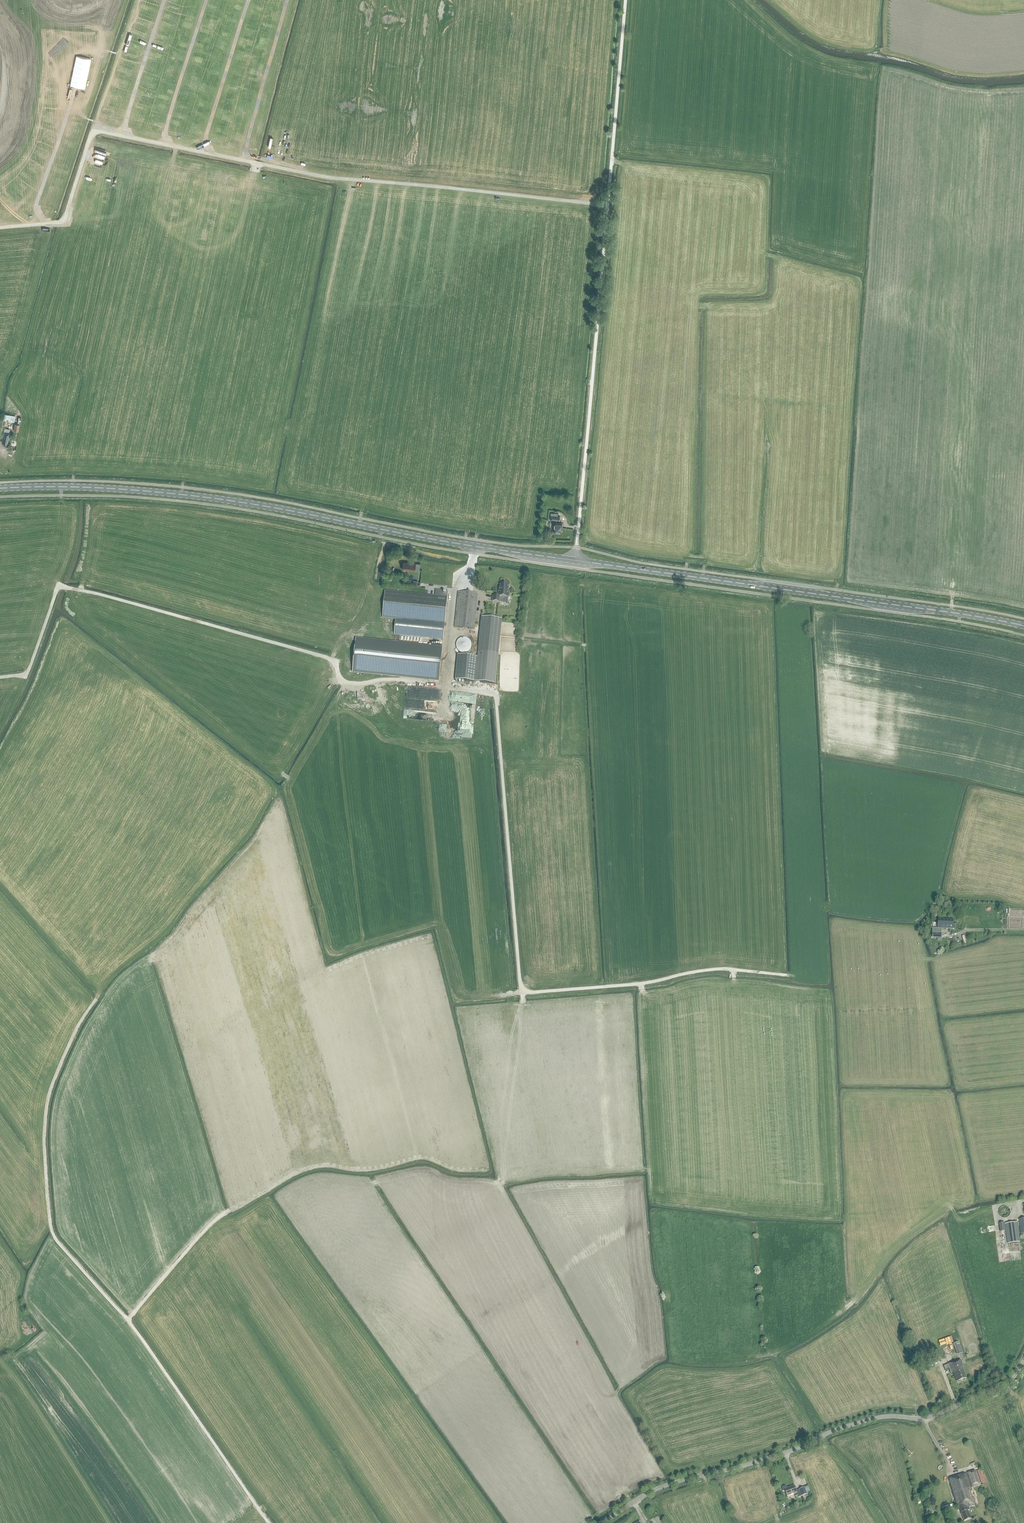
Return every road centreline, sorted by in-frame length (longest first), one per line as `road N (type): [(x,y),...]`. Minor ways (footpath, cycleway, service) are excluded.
road 1 (primary): [(0,488),(231,498),(576,561)]
road 2 (unclassified): [(576,561),(625,0)]
road 3 (unclassified): [(602,1522),(652,1491),(867,1421),(932,1417),(1002,1386),(1023,1359)]
road 4 (primary): [(576,561),(1023,627)]

